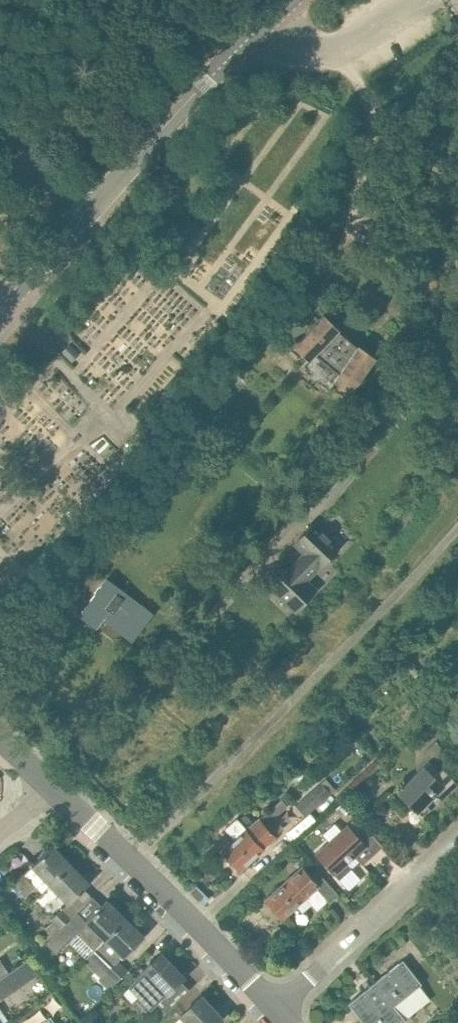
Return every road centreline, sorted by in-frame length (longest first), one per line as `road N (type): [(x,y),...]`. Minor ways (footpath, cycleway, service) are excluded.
road 1 (secondary): [(0,317),(288,0)]
road 2 (tertiary): [(273,1009),(138,865),(55,790)]
road 3 (residential): [(457,844),(273,1009)]

